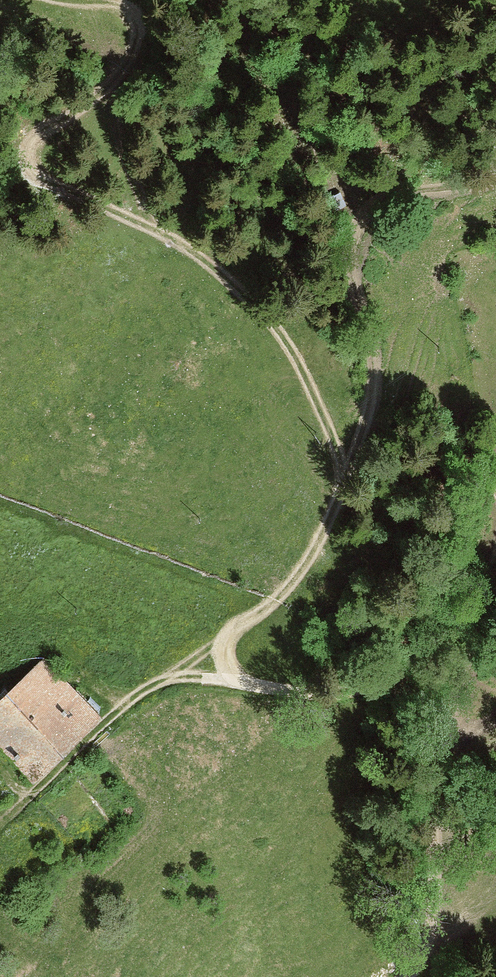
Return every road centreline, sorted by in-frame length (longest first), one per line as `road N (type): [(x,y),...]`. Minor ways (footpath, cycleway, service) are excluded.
road 1 (track): [(344,481),(307,377),(247,297),(190,251),(30,164),(29,142),(109,84),(137,41),(131,12),(70,0)]
road 2 (track): [(344,481),(374,388),(351,235),(403,199),(495,186)]
road 3 (track): [(0,823),(132,698),(163,680),(203,676)]
road 4 (track): [(234,674),(225,641),(298,577),(344,481)]

